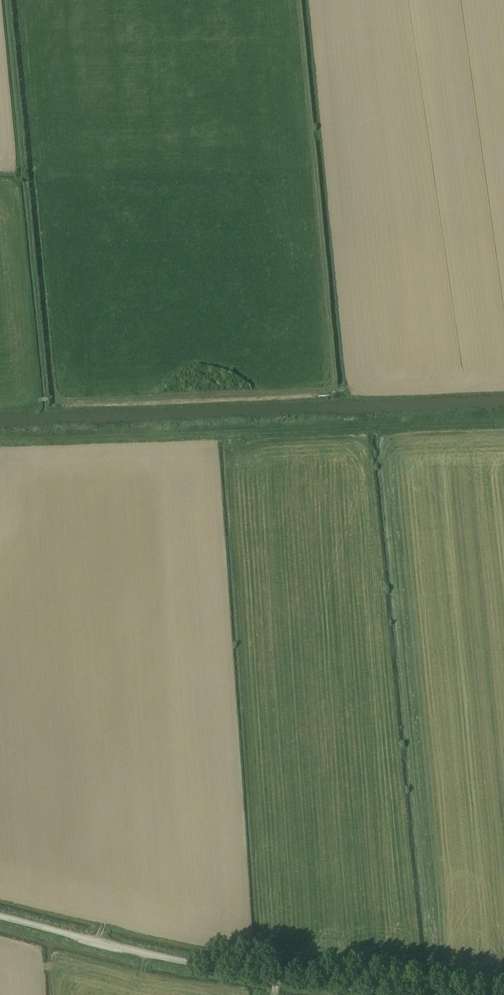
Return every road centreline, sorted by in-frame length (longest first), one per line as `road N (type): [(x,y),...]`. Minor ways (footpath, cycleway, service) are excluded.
road 1 (unclassified): [(411,994),(185,961),(0,915)]

